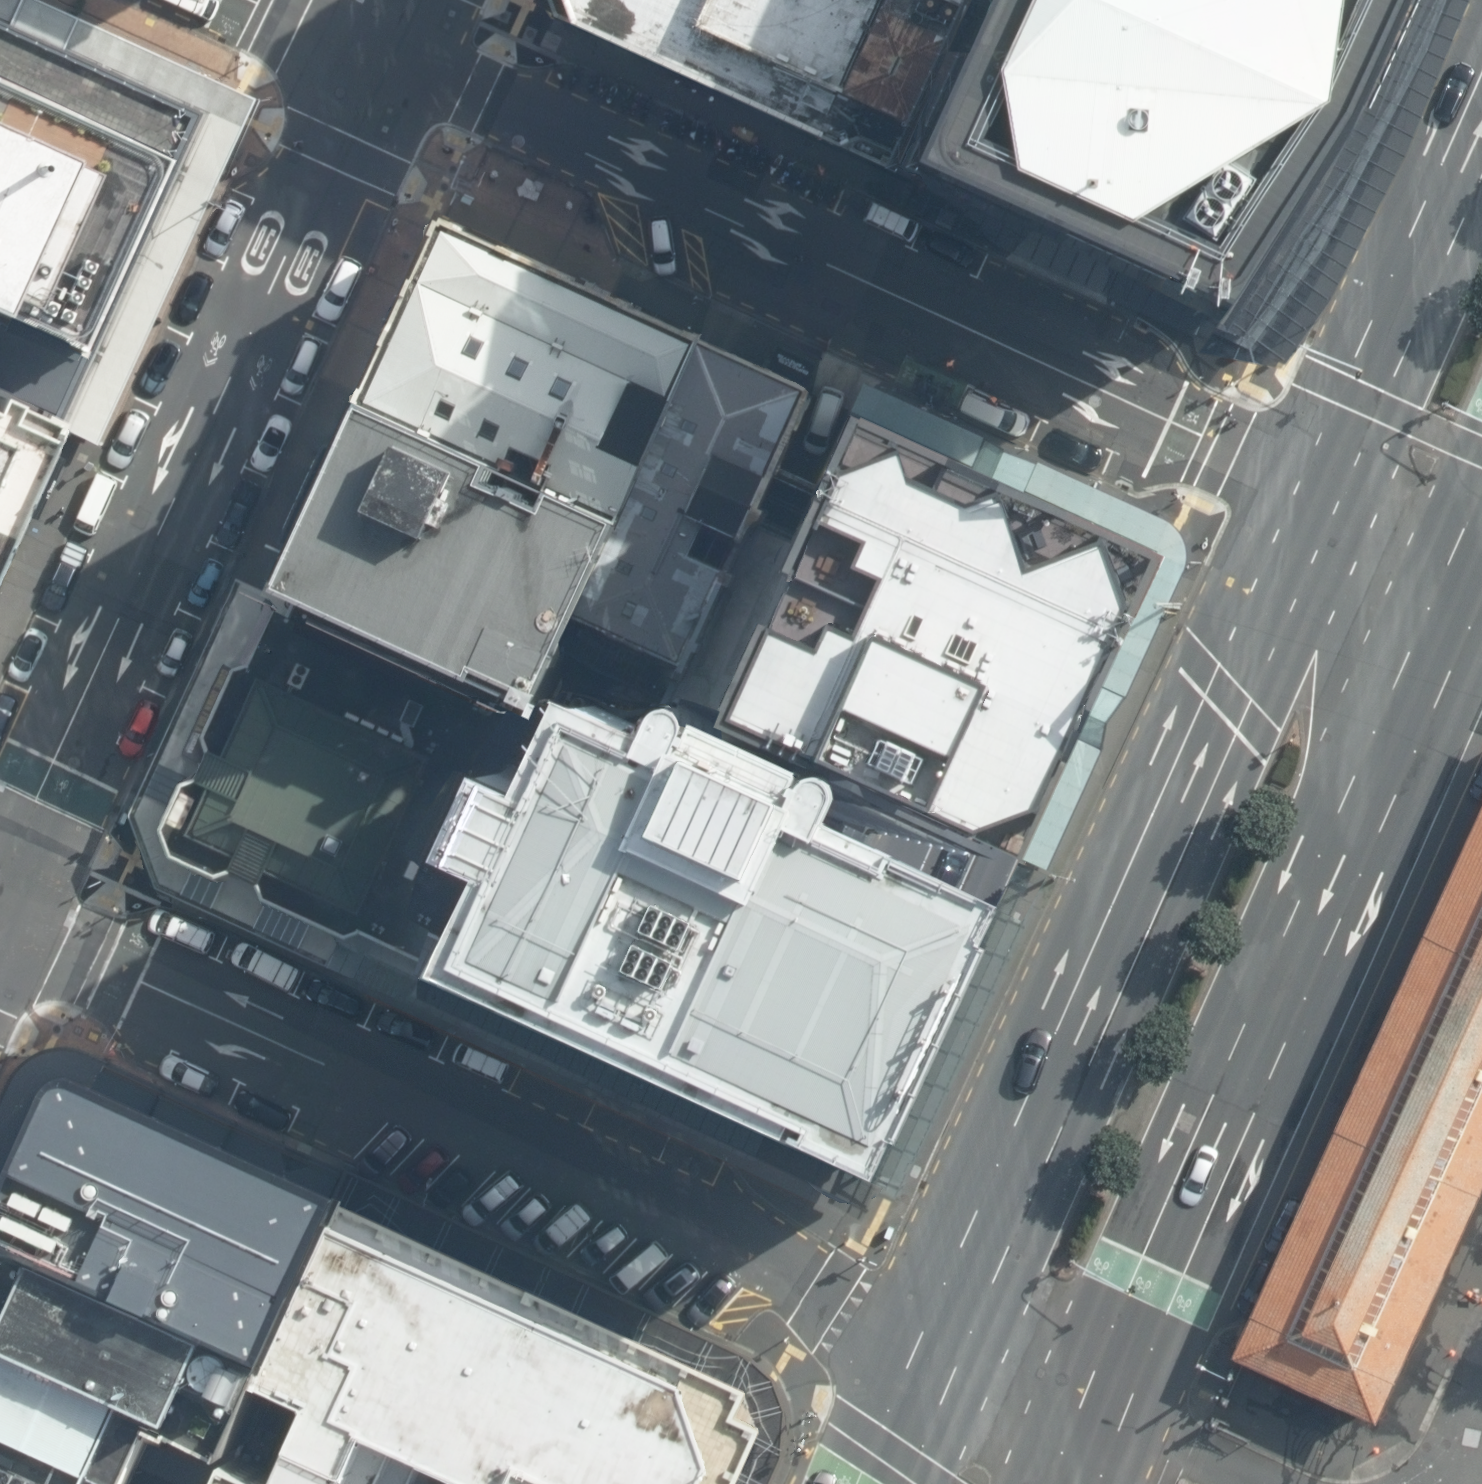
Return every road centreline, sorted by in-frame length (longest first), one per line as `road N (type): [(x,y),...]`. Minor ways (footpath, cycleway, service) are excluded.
road 1 (unclassified): [(377,53),(1320,492)]
road 2 (unclassified): [(932,1358),(827,1295),(0,914)]
road 3 (primary): [(1475,563),(1096,1440)]
road 4 (primary): [(932,1358),(1320,492)]
road 5 (secondary): [(377,53),(52,760),(0,901)]
road 6 (primary): [(1320,492),(1481,113)]
road 7 (unclassified): [(1096,1440),(932,1358)]
road 8 (unclassified): [(1320,492),(1475,563)]
road 9 (primary): [(877,1483),(932,1358)]
road 10 (unclassified): [(260,0),(377,53)]

